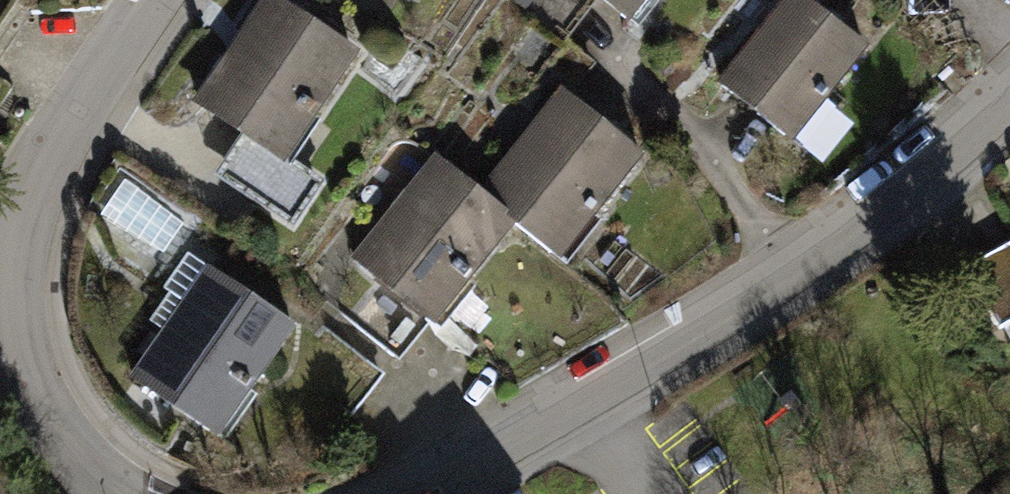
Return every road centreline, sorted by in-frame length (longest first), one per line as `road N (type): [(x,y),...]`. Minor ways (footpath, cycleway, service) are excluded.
road 1 (residential): [(393,493),(752,287),(930,156),(1009,81)]
road 2 (residential): [(141,0),(34,170),(10,246),(16,347),(78,462),(120,493)]

